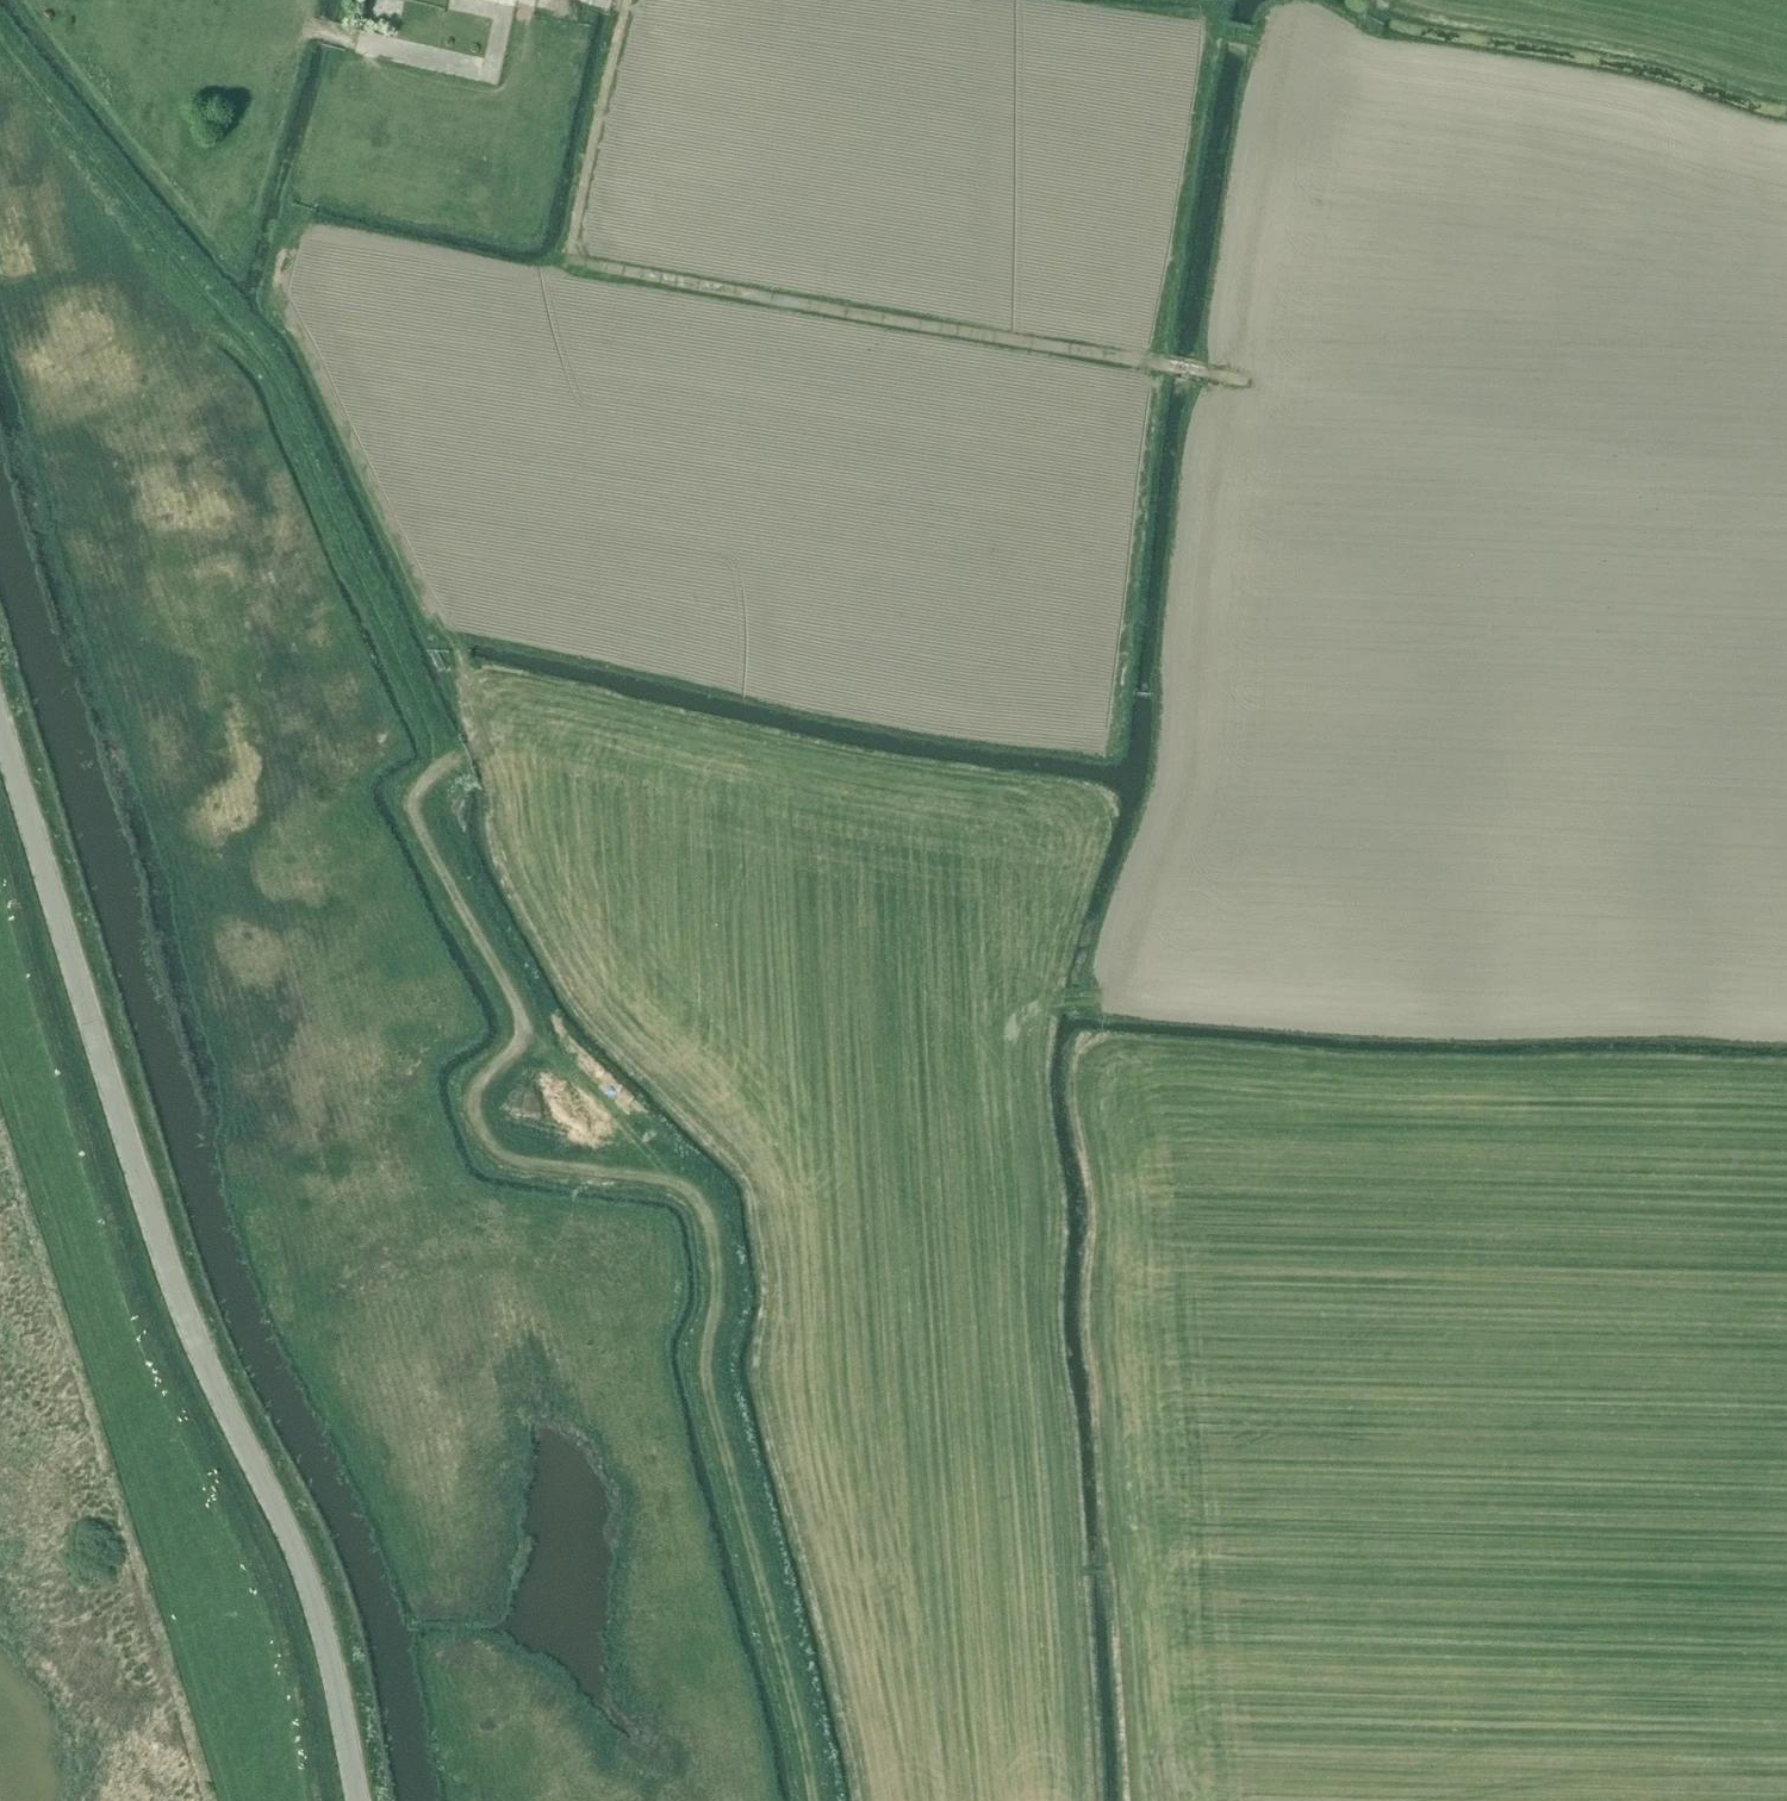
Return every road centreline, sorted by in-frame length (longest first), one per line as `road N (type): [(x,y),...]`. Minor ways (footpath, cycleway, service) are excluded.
road 1 (tertiary): [(360,1800),(333,1649),(304,1545),(215,1381),(146,1195),(0,720)]

